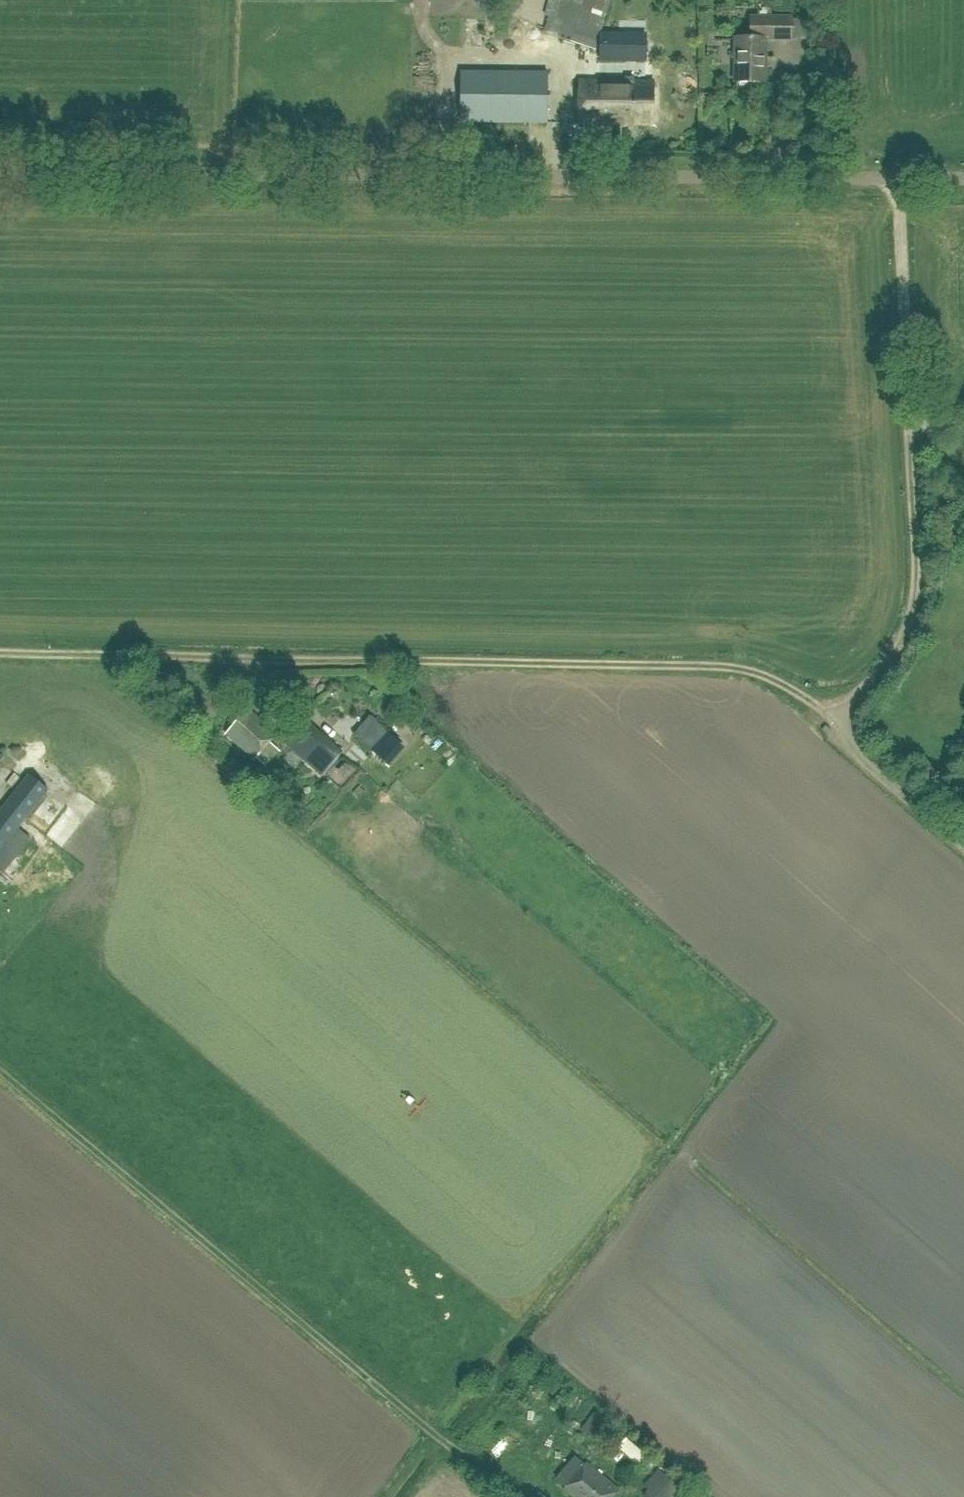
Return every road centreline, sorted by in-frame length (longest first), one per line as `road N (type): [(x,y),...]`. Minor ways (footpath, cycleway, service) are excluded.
road 1 (unclassified): [(963,177),(0,177)]
road 2 (track): [(0,654),(723,669),(770,680),(815,705),(838,704)]
road 3 (track): [(0,1070),(458,1454)]
road 4 (track): [(838,704),(865,693),(888,668),(907,639),(918,599),(902,178)]
road 5 (track): [(838,704),(860,753),(963,847)]

